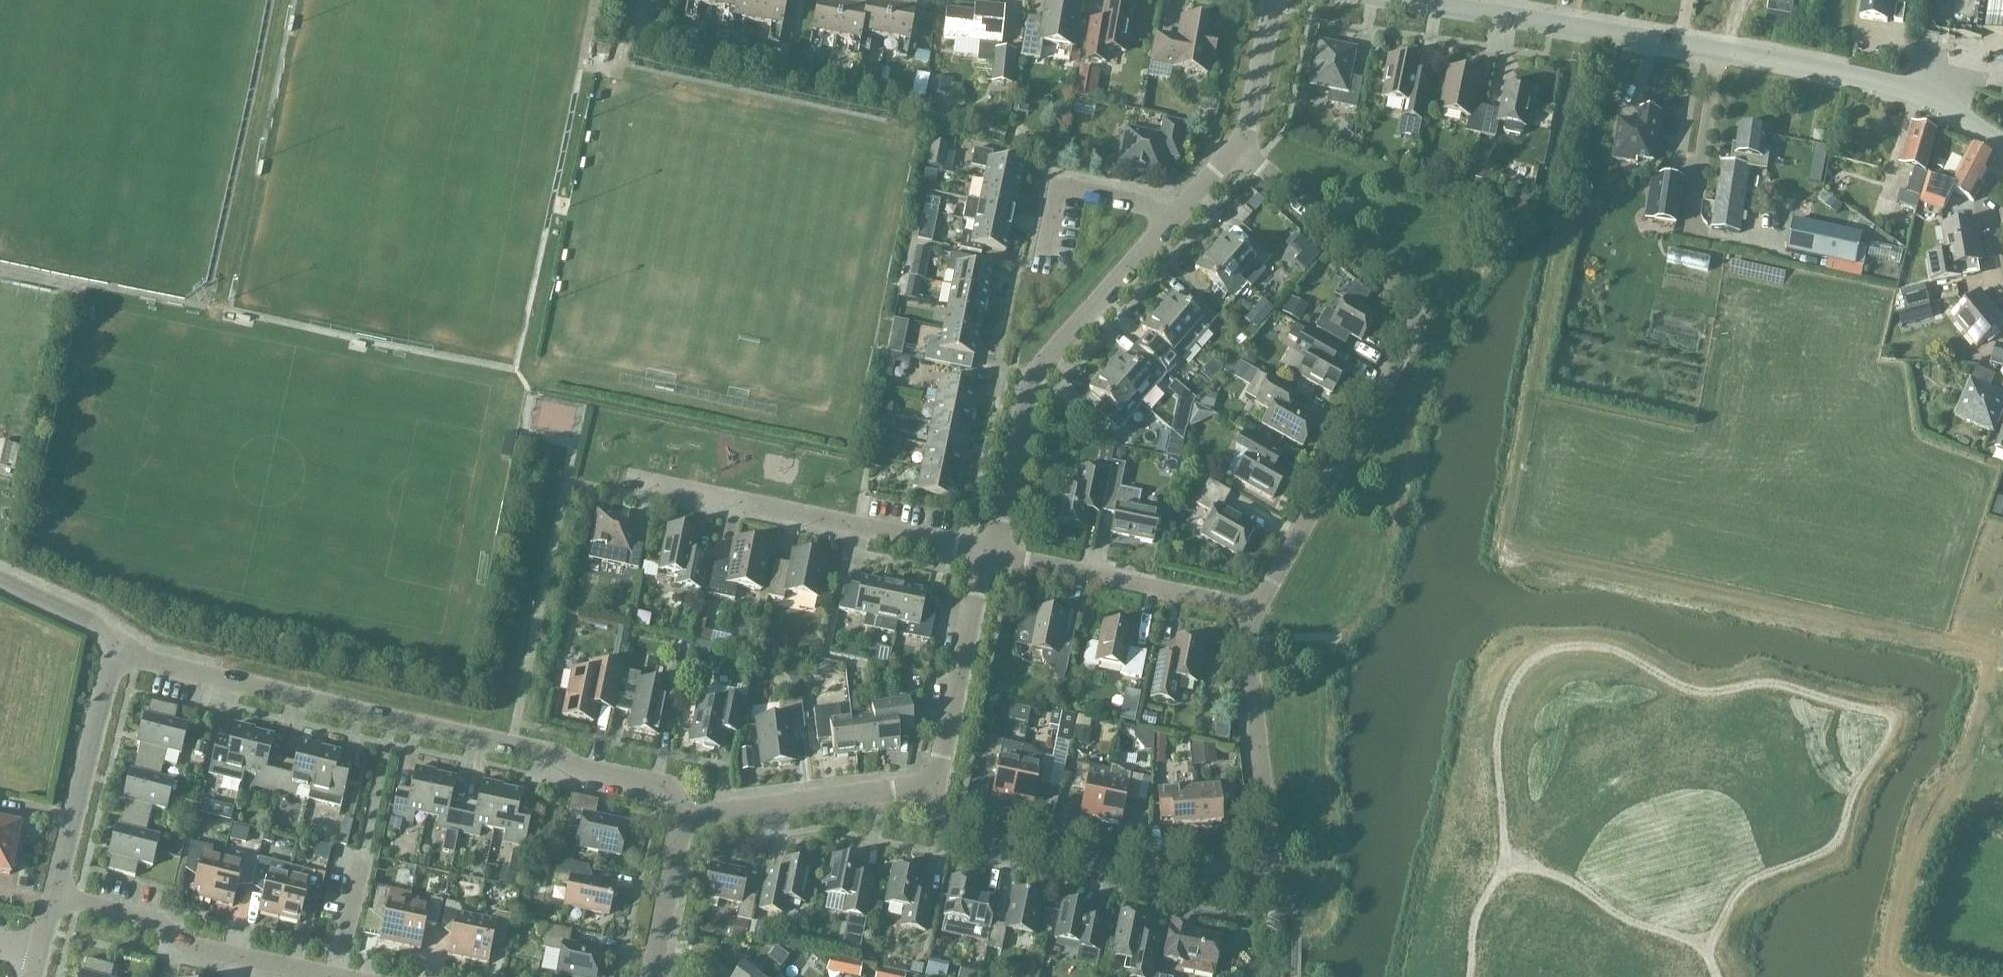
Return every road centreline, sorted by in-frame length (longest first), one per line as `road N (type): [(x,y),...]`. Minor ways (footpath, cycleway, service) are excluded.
road 1 (residential): [(2002,145),(1893,84),(1393,0)]
road 2 (residential): [(927,786),(937,822),(960,836),(1152,875),(1257,864),(1269,848),(1252,612)]
road 3 (residential): [(117,640),(150,663),(548,752),(585,770),(669,789),(686,817)]
road 4 (residential): [(1252,612),(1417,321),(1407,289),(1239,146)]
road 5 (residential): [(987,552),(1034,378),(1239,146)]
road 6 (residential): [(987,552),(644,484)]
road 7 (residential): [(335,976),(185,947),(152,920),(52,896)]
road 8 (residential): [(1252,612),(987,552)]
road 9 (residential): [(52,896),(117,640)]
road 10 (residential): [(686,817),(927,786)]
road 11 (residential): [(927,786),(939,766),(987,552)]
road 12 (residential): [(652,976),(686,817)]
road 13 (residential): [(1239,146),(1269,0)]
road 14 (residential): [(0,581),(117,640)]

